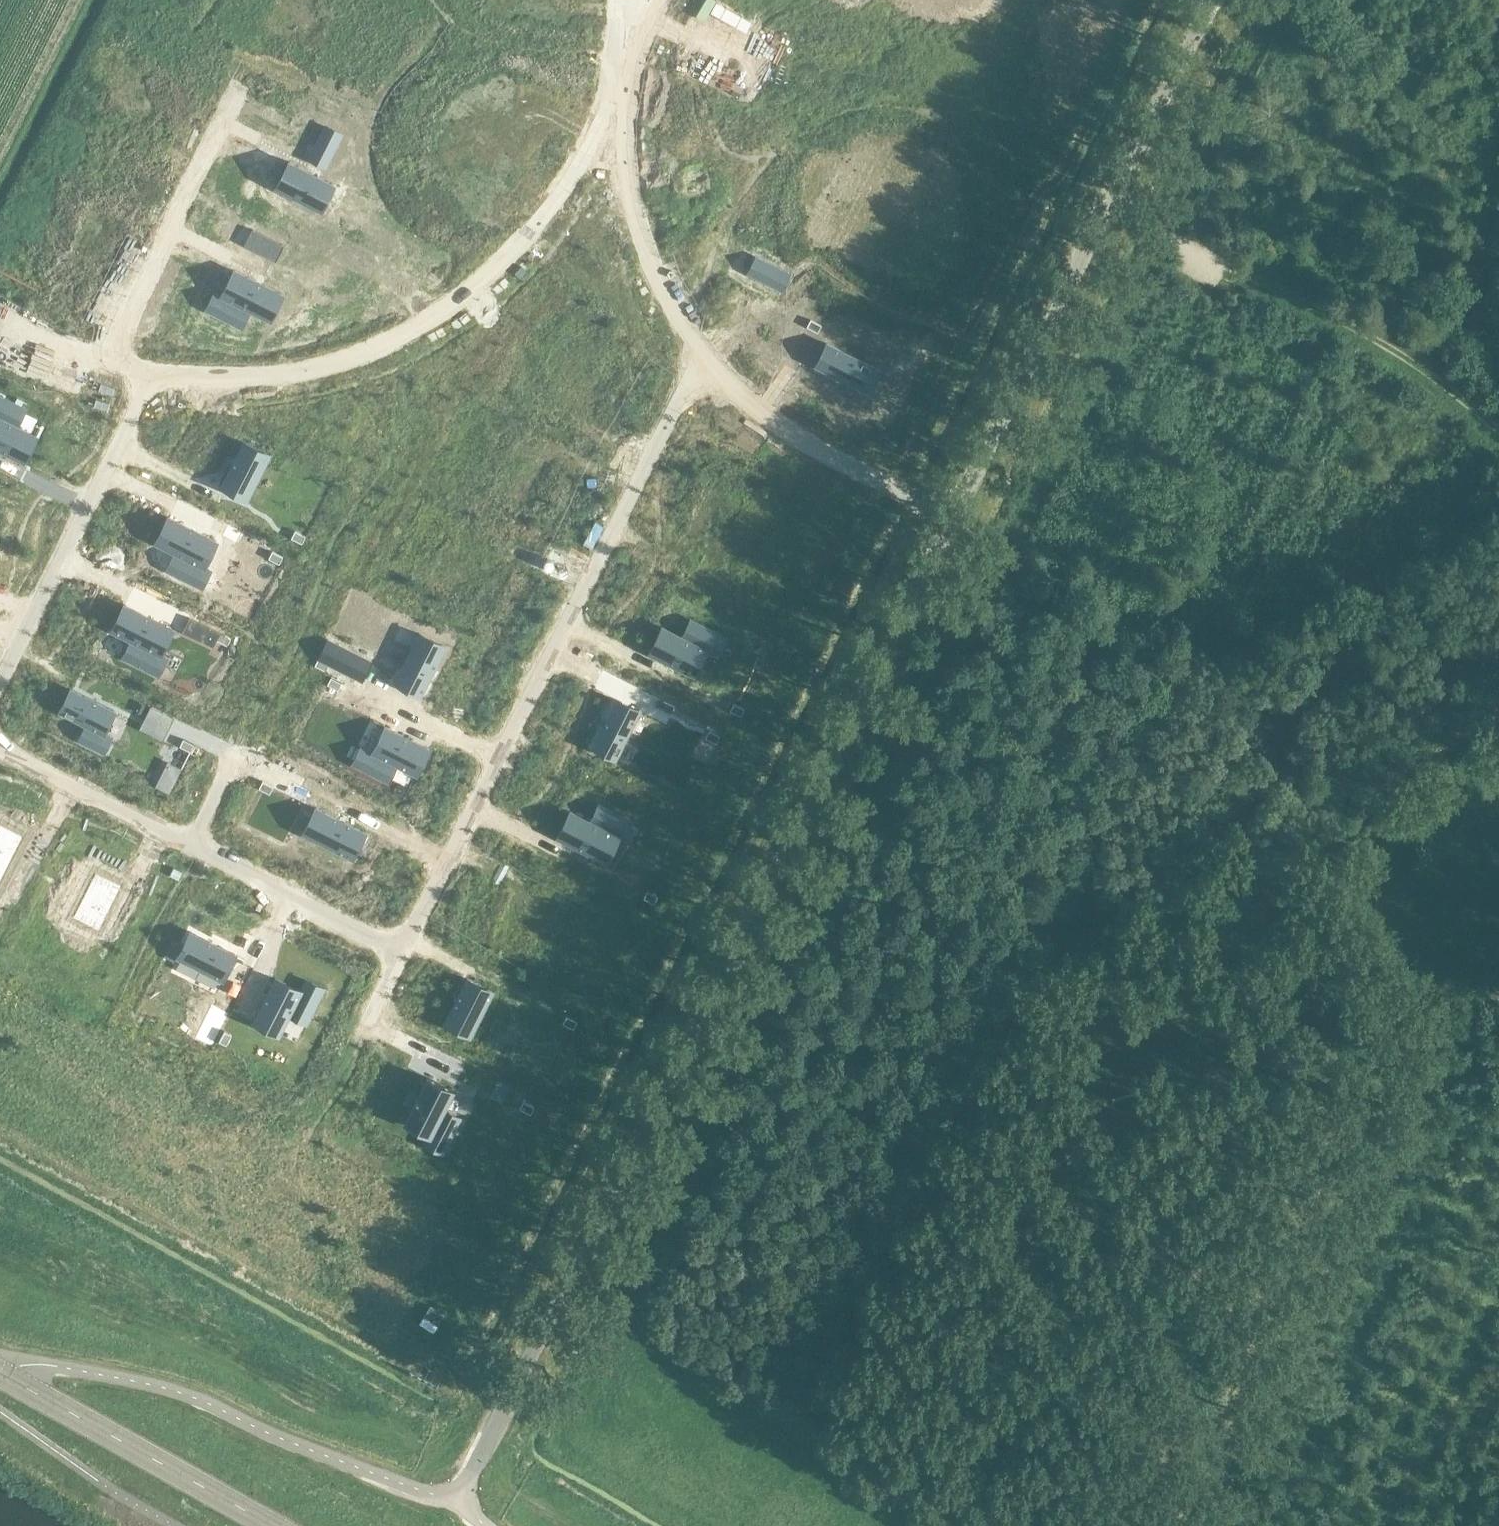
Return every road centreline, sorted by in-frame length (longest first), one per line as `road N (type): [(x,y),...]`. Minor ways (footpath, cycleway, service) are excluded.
road 1 (unclassified): [(458,1492),(951,516)]
road 2 (residential): [(398,952),(706,361)]
road 3 (residential): [(147,377),(259,378),(329,364),(398,336),(480,285),(534,238),(624,76)]
road 4 (unclassified): [(951,516),(1210,0)]
road 5 (unclassified): [(458,1492),(419,1491),(168,1391),(0,1370)]
road 6 (track): [(561,1287),(970,1525)]
road 7 (track): [(1110,201),(1413,361),(1498,428)]
road 8 (residential): [(147,377),(0,685)]
road 9 (residential): [(104,364),(240,85)]
road 10 (tertiary): [(267,1525),(0,1373)]
road 11 (residential): [(624,76),(639,227),(663,289),(706,361)]
road 12 (residential): [(706,361),(790,437),(951,516)]
road 13 (residential): [(190,844),(398,952)]
road 14 (residential): [(0,746),(190,844)]

